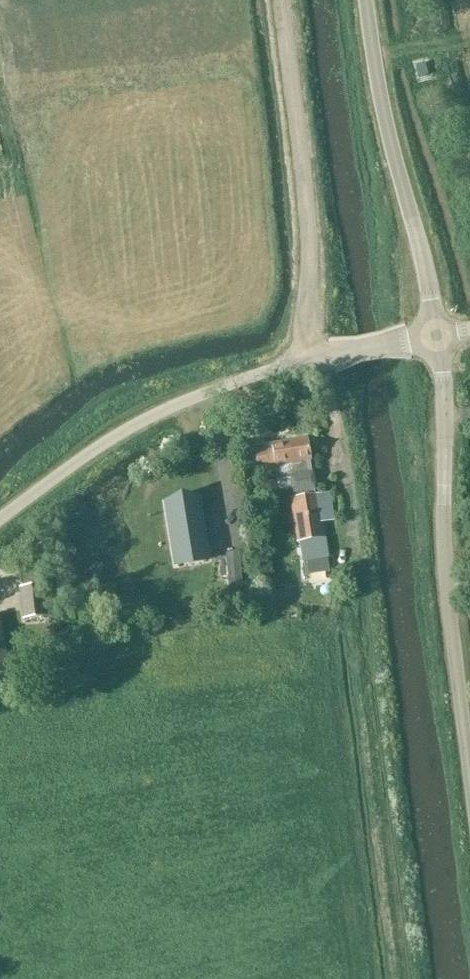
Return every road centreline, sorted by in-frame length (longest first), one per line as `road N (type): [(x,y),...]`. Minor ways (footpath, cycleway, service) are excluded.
road 1 (unclassified): [(469,767),(449,607),(436,335)]
road 2 (track): [(409,978),(358,560)]
road 3 (unclassified): [(334,355),(167,410),(103,443),(0,519)]
road 4 (track): [(281,0),(307,213),(307,361)]
road 5 (unclassified): [(436,335),(383,116),(367,0)]

